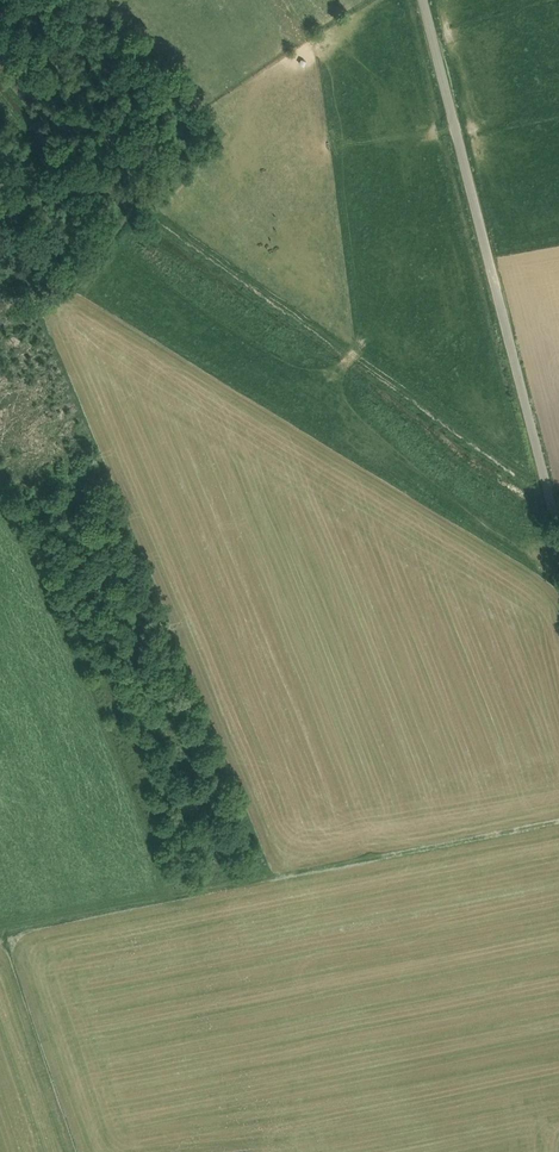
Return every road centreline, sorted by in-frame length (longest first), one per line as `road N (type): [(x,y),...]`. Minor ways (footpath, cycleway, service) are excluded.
road 1 (unclassified): [(558,530),(424,0)]
road 2 (track): [(558,824),(187,895)]

